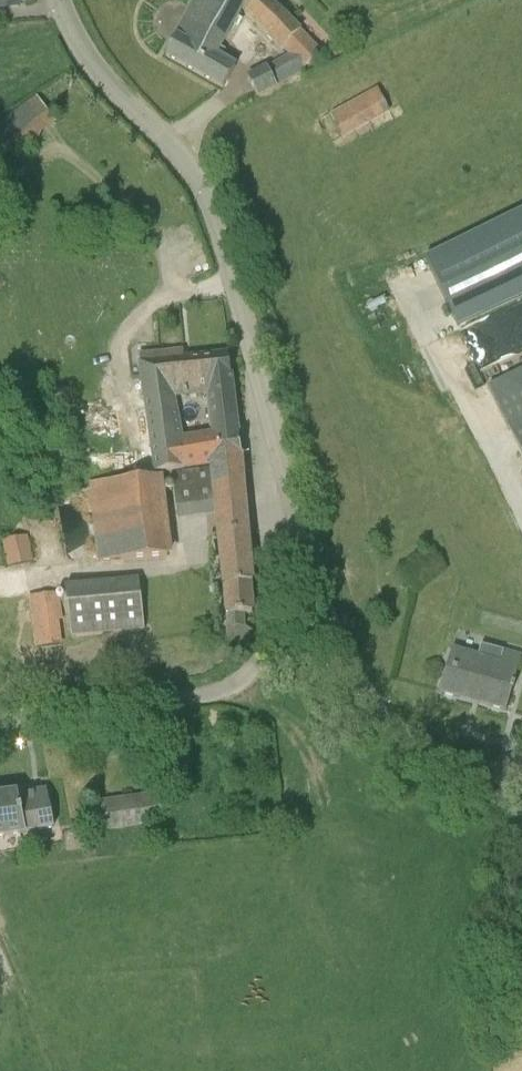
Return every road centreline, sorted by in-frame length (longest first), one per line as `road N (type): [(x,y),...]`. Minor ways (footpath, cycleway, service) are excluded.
road 1 (unclassified): [(284,480),(212,207),(173,147),(94,65),(60,0)]
road 2 (unclassified): [(0,719),(201,693),(243,675),(275,621),(270,527),(284,480)]
road 3 (unclassified): [(521,777),(451,760),(375,707),(335,639),(284,480)]

